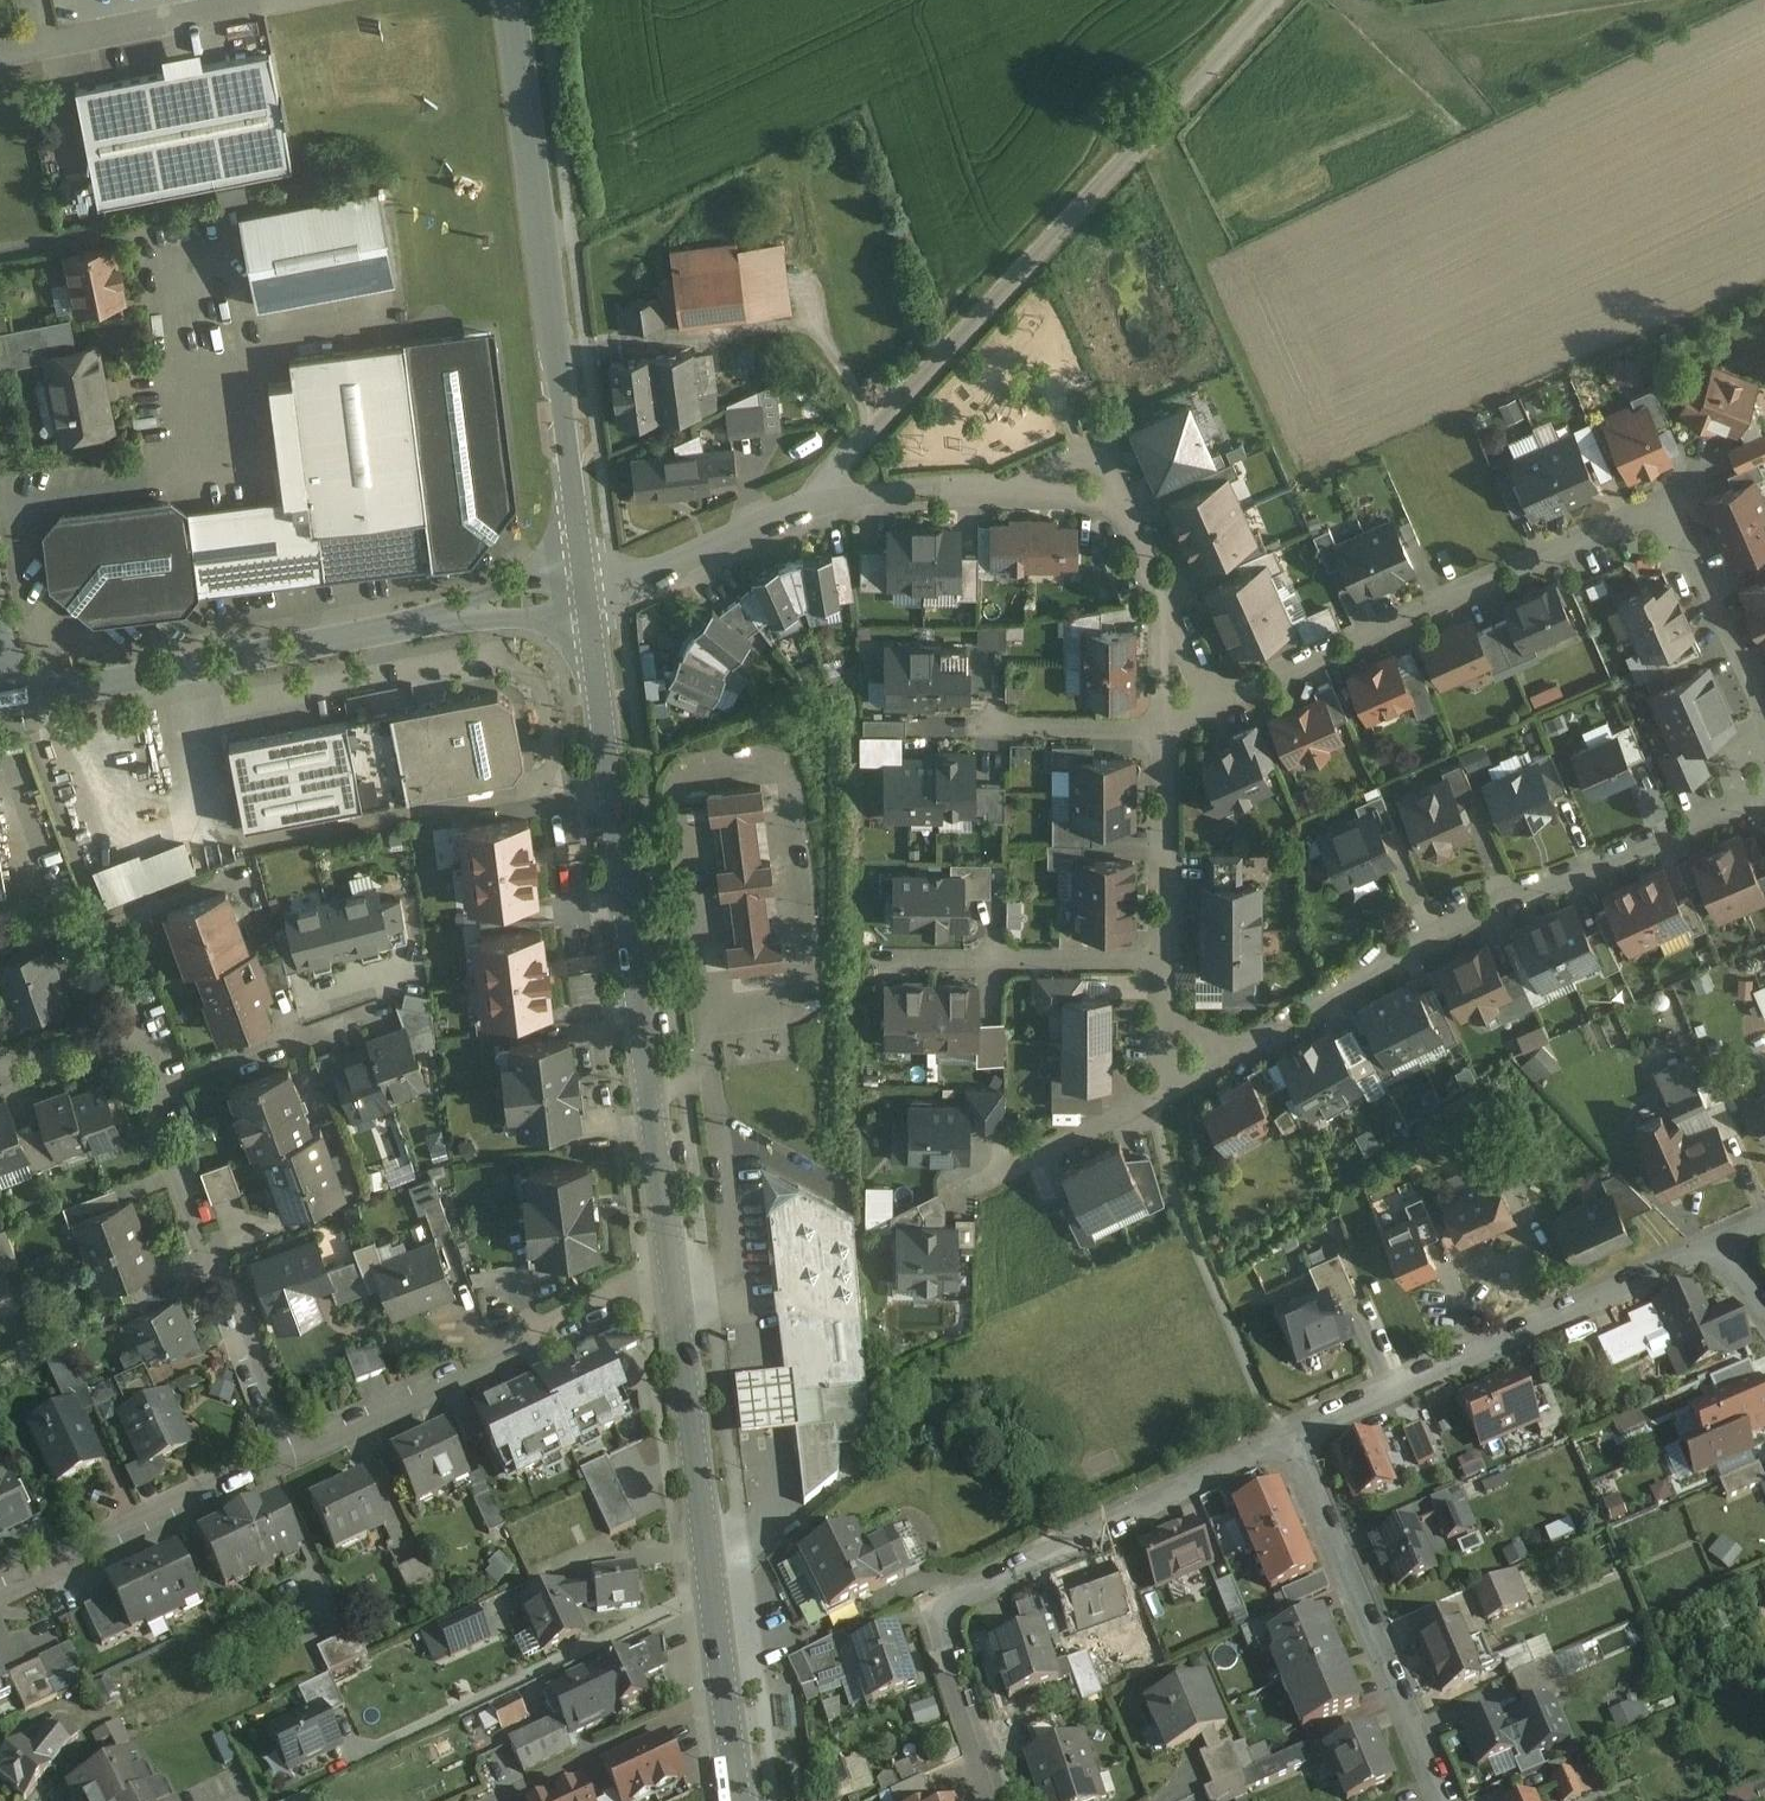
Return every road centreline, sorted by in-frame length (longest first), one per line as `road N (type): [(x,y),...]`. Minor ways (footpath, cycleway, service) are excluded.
road 1 (residential): [(1738,801),(1762,714),(1666,503),(1164,727)]
road 2 (unclassified): [(1265,0),(865,432),(779,504)]
road 3 (tertiary): [(583,576),(667,1259)]
road 4 (residential): [(779,504),(953,489),(1120,494),(1165,596),(1164,727)]
road 5 (tertiary): [(516,0),(583,576)]
road 6 (residential): [(18,702),(583,576)]
road 7 (residential): [(1249,1042),(1492,905),(1738,801)]
road 8 (tertiary): [(667,1259),(739,1800)]
road 9 (residential): [(1289,1434),(1714,1246)]
road 10 (residential): [(284,1450),(667,1259)]
road 11 (residential): [(1446,1800),(1289,1434)]
road 12 (residential): [(1289,1434),(934,1612)]
road 13 (residential): [(284,1450),(150,1096)]
road 14 (residential): [(0,1587),(284,1450)]
road 15 (residential): [(1164,727),(1165,960)]
road 16 (residential): [(1173,1088),(966,1189)]
road 17 (residential): [(583,576),(779,504)]
road 18 (residential): [(150,1096),(128,1032),(0,1068)]
road 19 (residential): [(934,1612),(997,1800)]
road 20 (residential): [(1165,960),(967,960)]
road 21 (residential): [(1164,727),(967,728)]
road 22 (residential): [(150,1096),(283,1037)]

